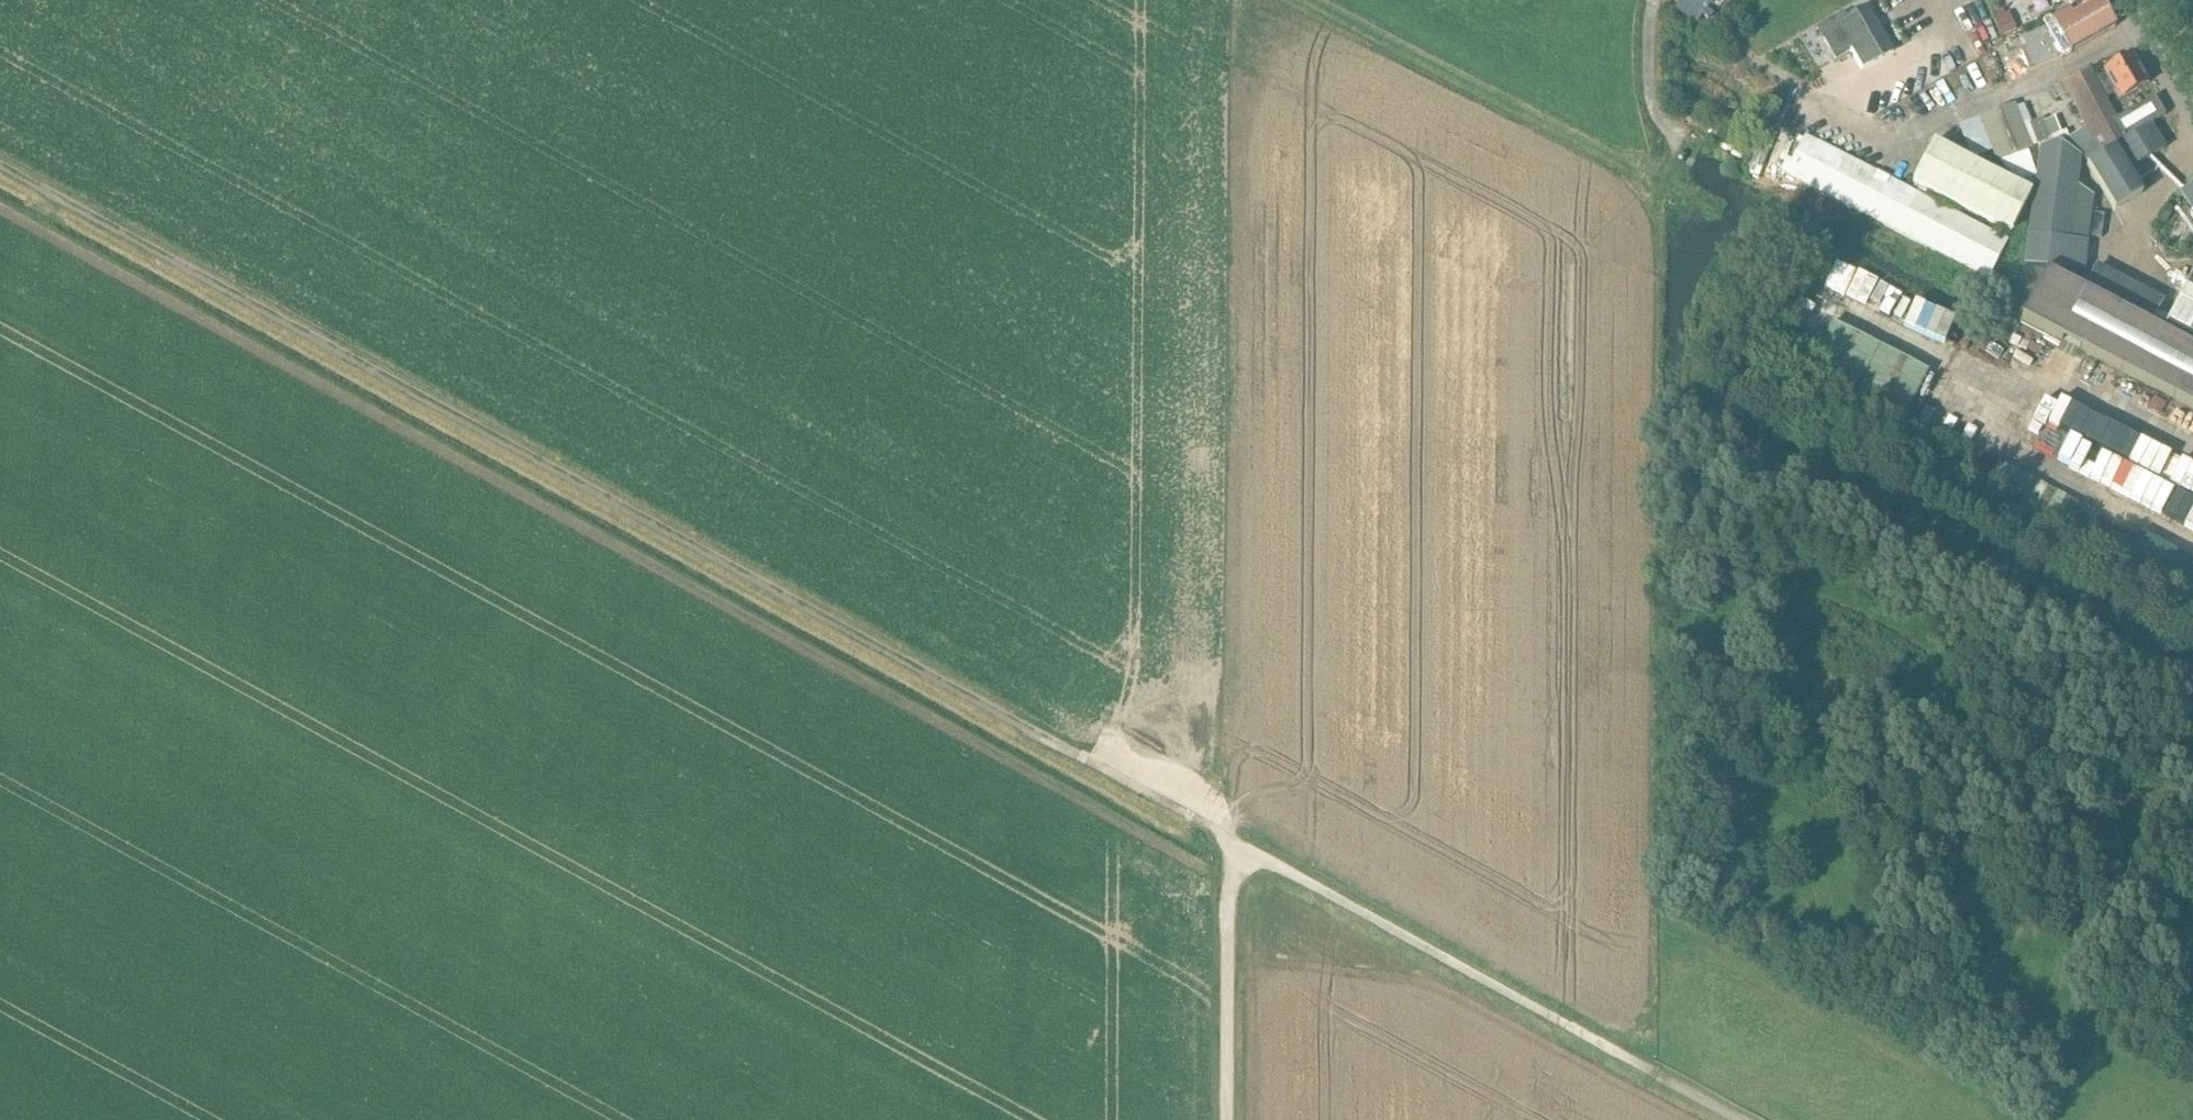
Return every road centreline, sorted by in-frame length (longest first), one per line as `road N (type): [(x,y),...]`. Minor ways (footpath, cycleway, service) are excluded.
road 1 (track): [(1655,1074),(0,166)]
road 2 (track): [(1226,1119),(1227,901),(1246,850)]
road 3 (unclassified): [(2120,0),(2192,116)]

